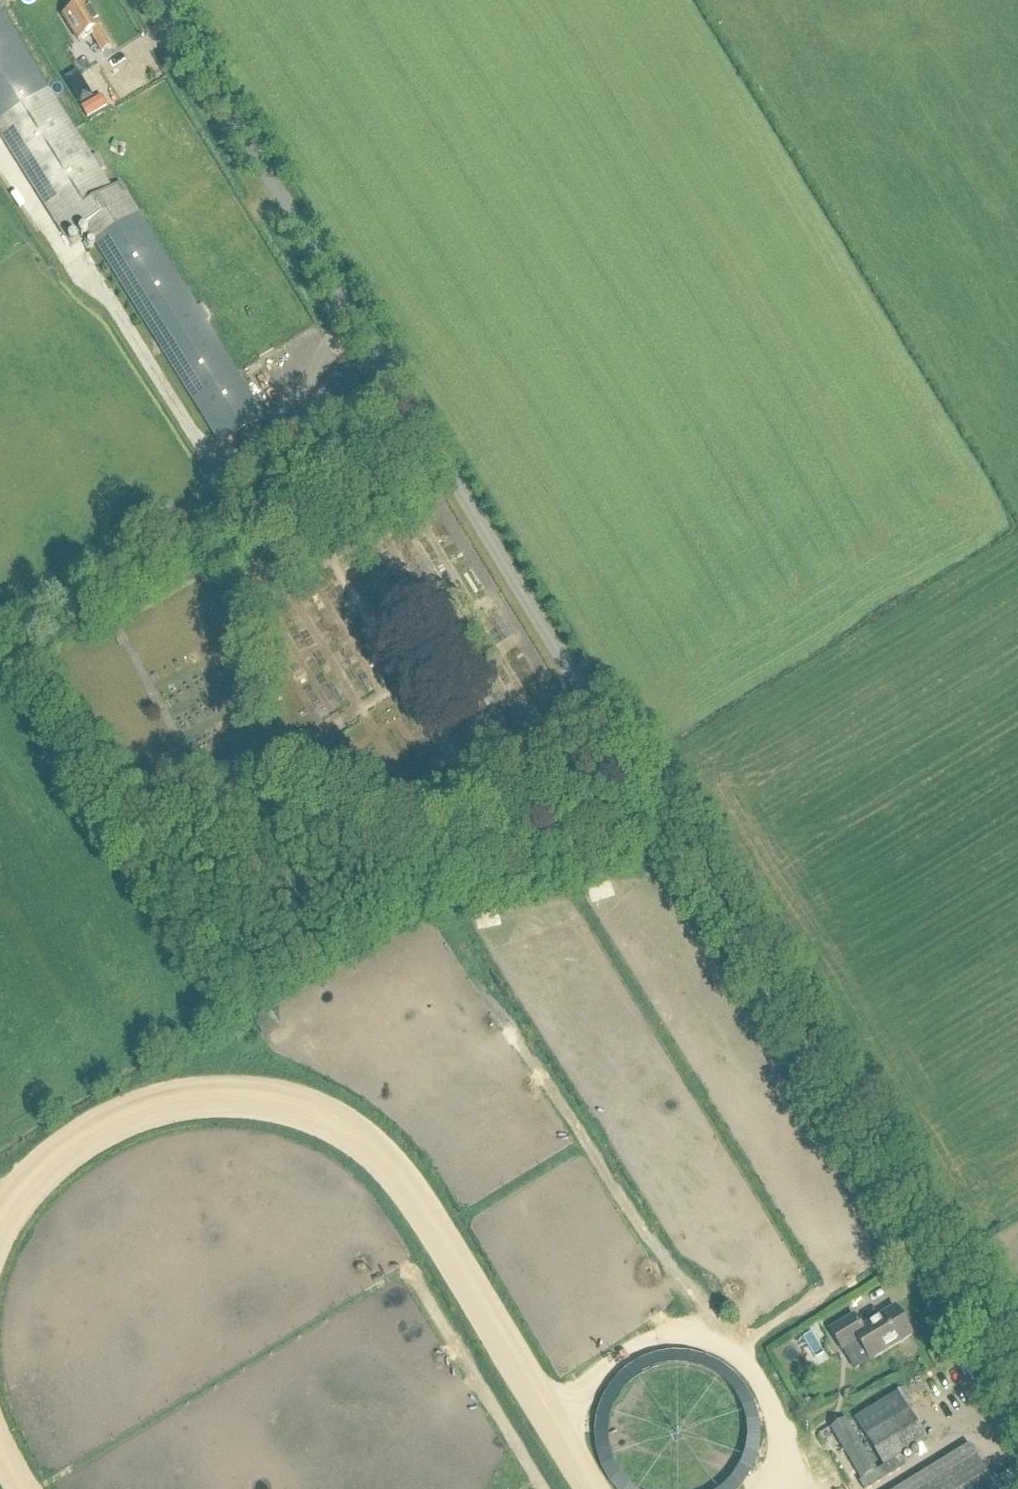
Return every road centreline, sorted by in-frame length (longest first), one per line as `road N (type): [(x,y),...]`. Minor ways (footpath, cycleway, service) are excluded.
road 1 (unclassified): [(1017,1395),(159,0)]
road 2 (track): [(590,1488),(410,1192),(364,1148),(309,1118),(216,1101),(123,1119),(44,1171),(0,1230)]

